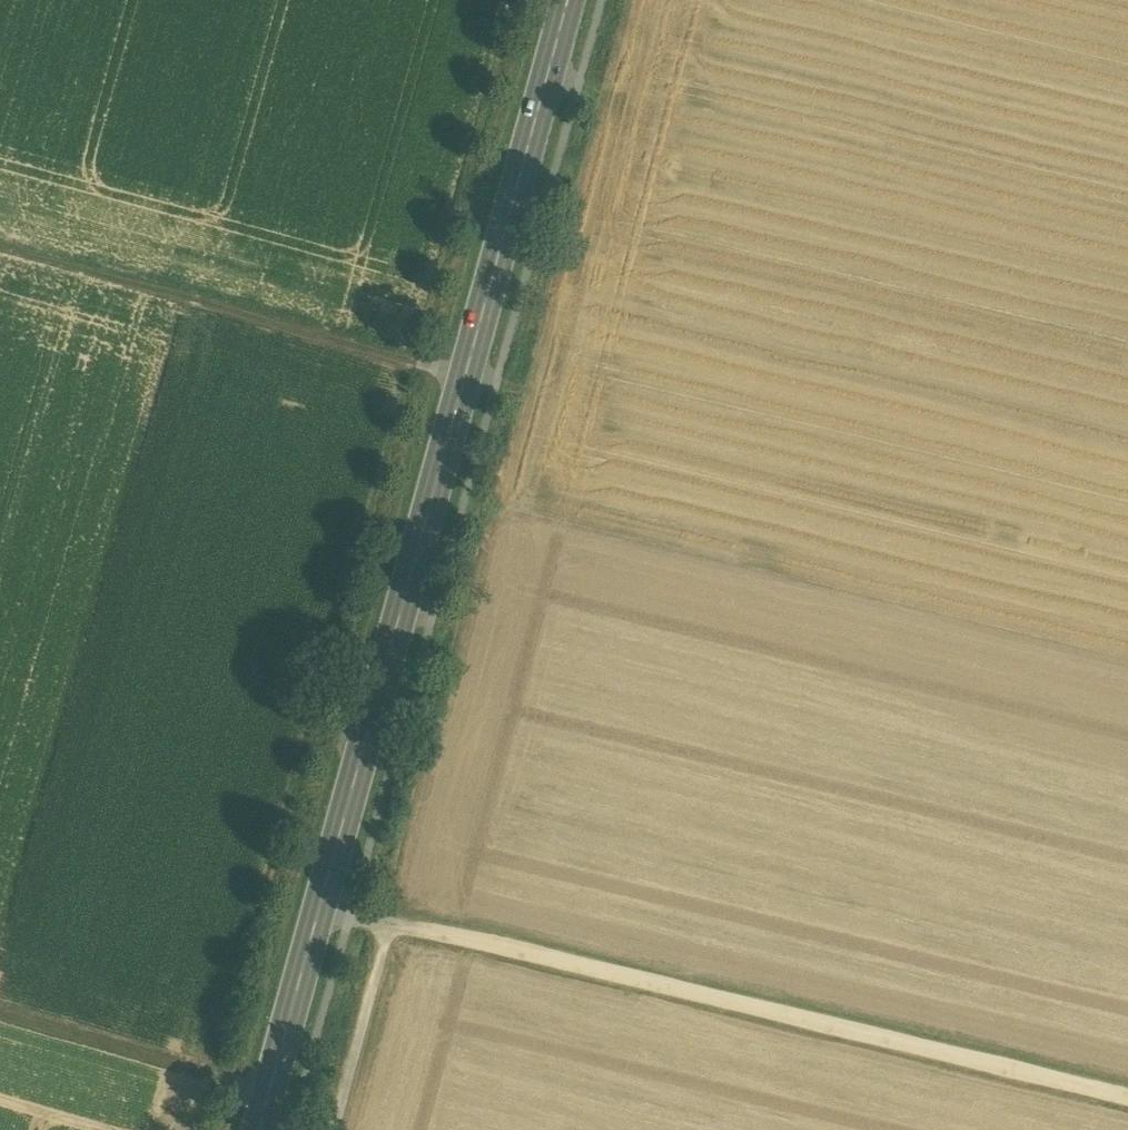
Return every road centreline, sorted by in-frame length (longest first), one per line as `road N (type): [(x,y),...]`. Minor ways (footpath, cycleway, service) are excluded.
road 1 (primary): [(569,0),(260,1129)]
road 2 (track): [(392,929),(1127,1101)]
road 3 (track): [(0,251),(495,391)]
road 4 (track): [(0,1021),(269,1095)]
road 5 (track): [(335,1129),(392,929)]

